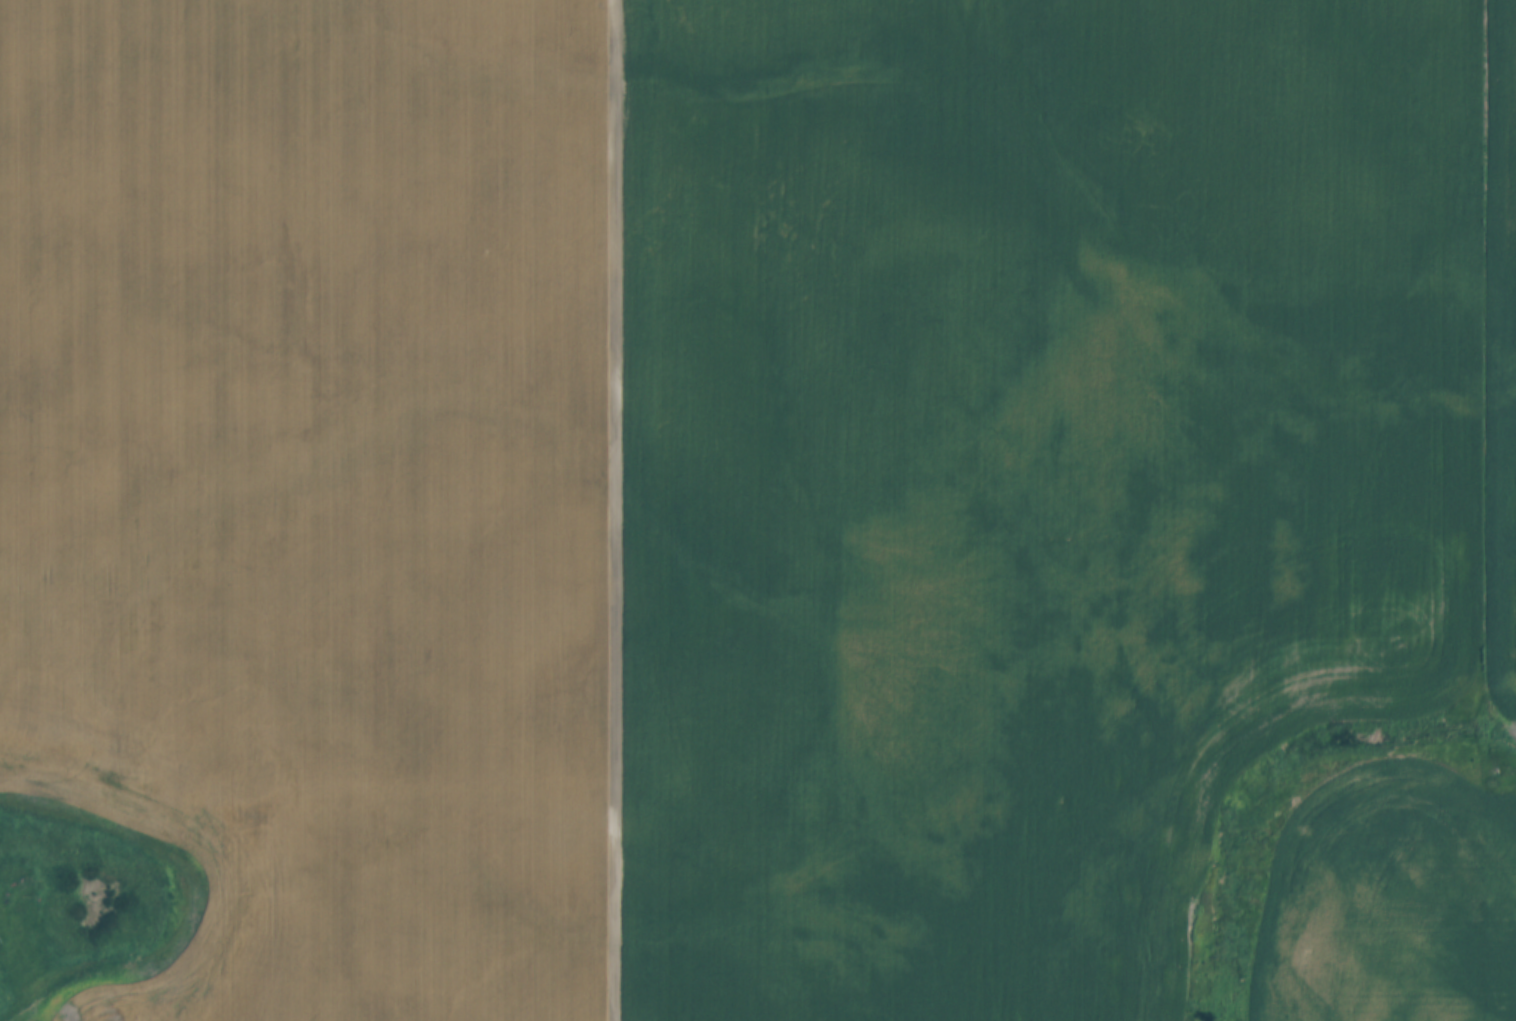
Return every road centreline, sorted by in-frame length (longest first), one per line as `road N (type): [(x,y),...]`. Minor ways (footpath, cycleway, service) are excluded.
road 1 (track): [(618,1020),(630,0)]

